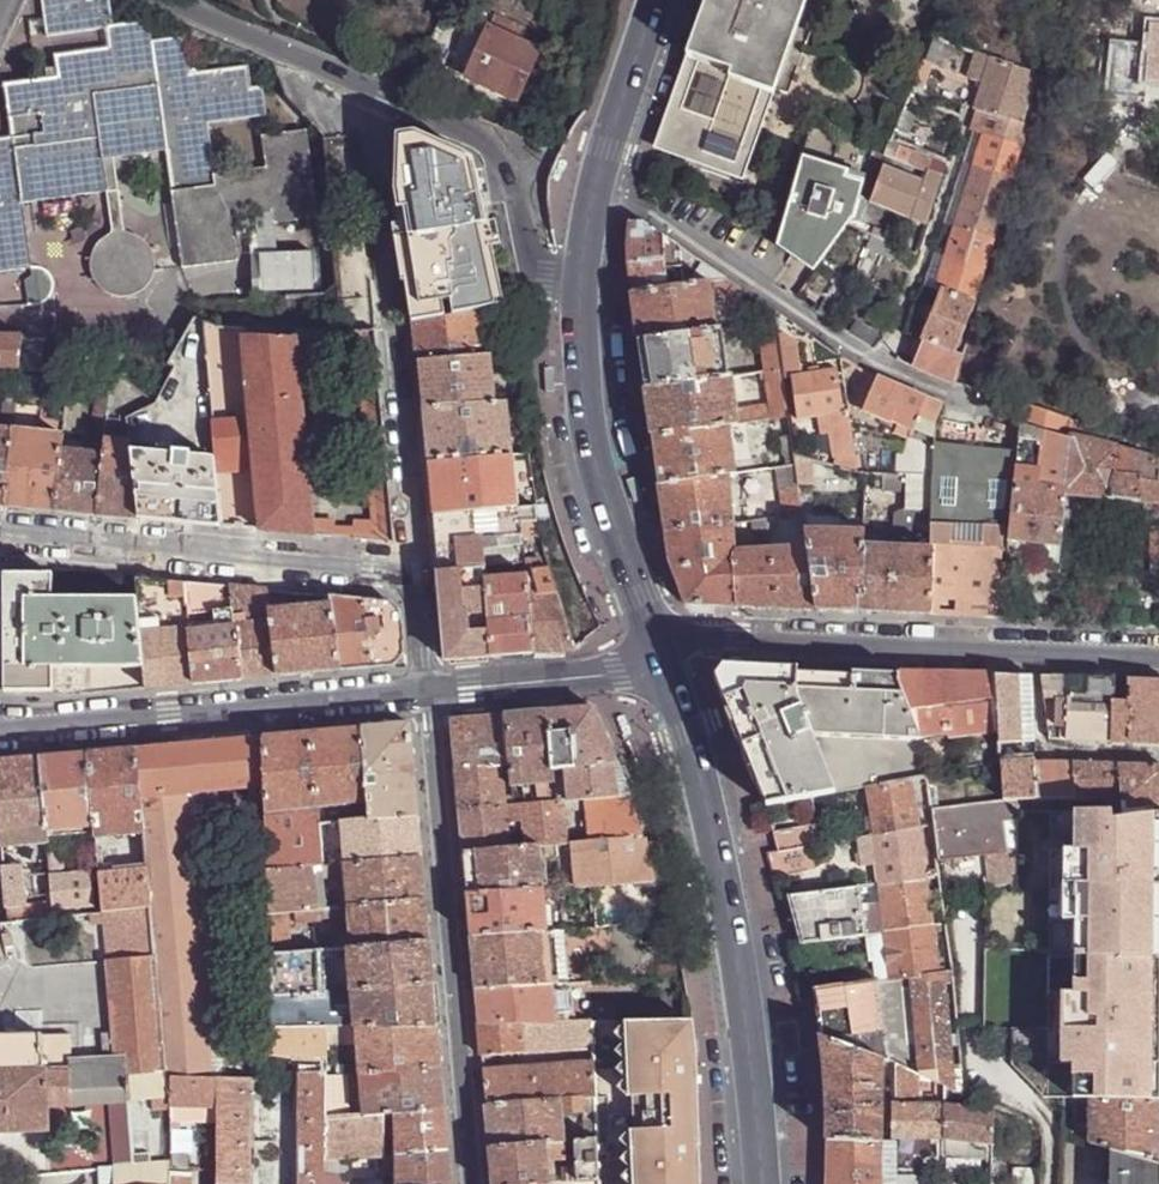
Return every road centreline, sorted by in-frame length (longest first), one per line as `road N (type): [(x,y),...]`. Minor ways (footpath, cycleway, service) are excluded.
road 1 (residential): [(582,291),(555,284),(538,269),(515,182),(483,142),(165,0)]
road 2 (residential): [(660,655),(693,748),(730,904),(759,1183)]
road 3 (residential): [(1158,657),(725,633),(660,655)]
road 4 (residential): [(467,1183),(429,692)]
road 5 (residential): [(599,181),(864,360),(1005,414)]
road 6 (residential): [(0,737),(429,692)]
road 7 (residential): [(417,569),(0,535)]
road 8 (residential): [(582,291),(601,477),(660,655)]
road 9 (residential): [(429,692),(592,676),(660,655)]
road 10 (residential): [(392,351),(417,569)]
road 11 (residential): [(661,0),(599,181)]
road 12 (residential): [(429,692),(417,569)]

